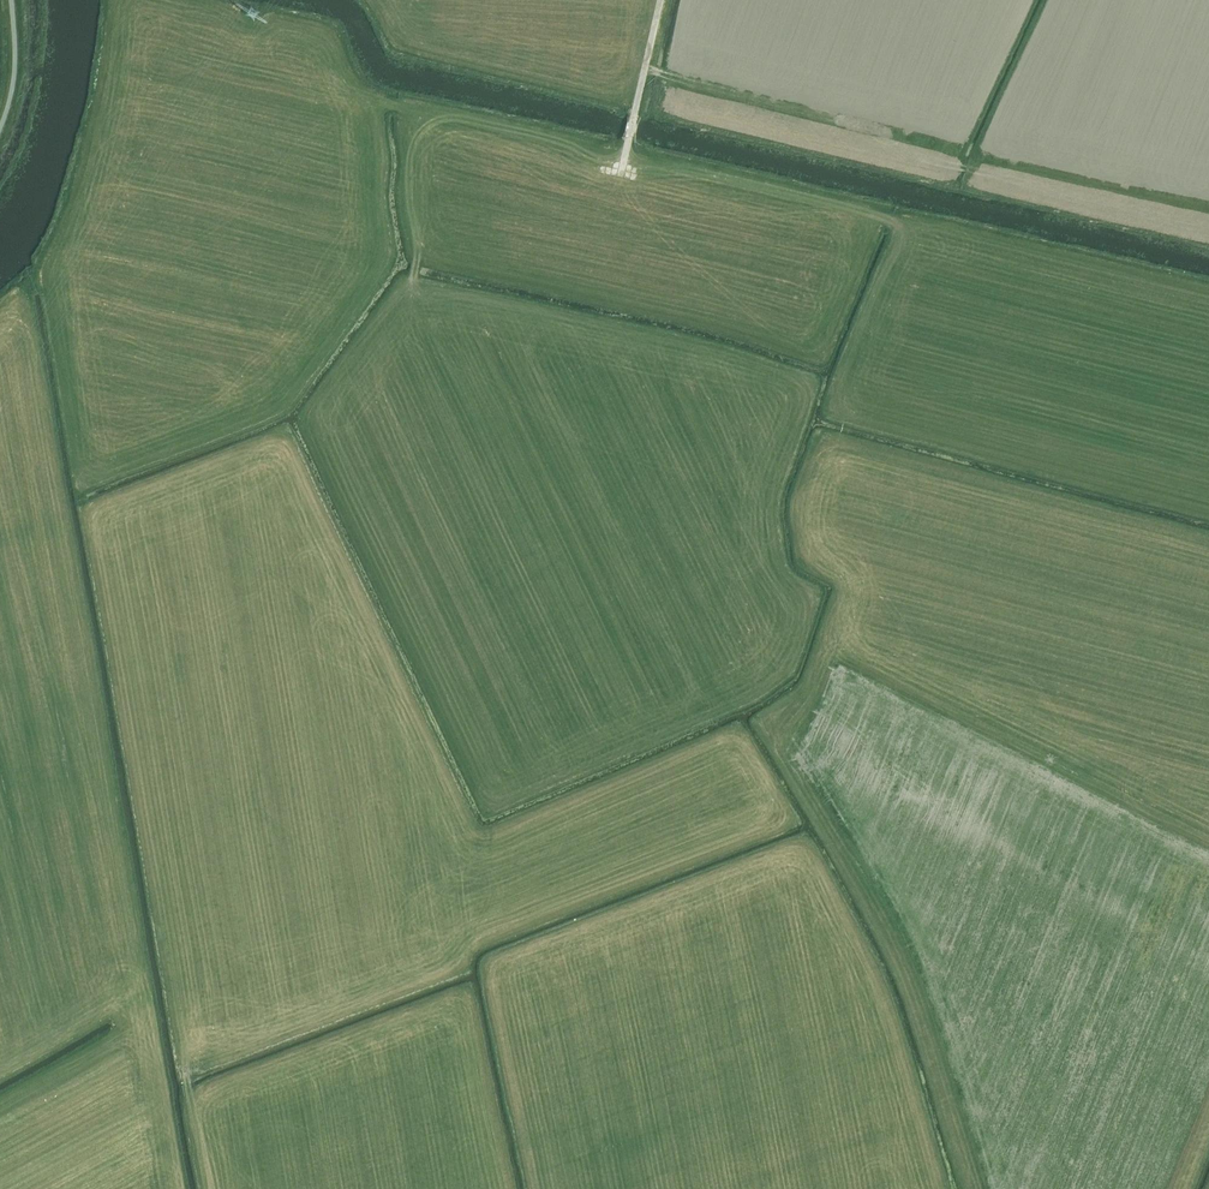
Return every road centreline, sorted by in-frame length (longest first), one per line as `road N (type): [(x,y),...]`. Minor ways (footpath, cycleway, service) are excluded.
road 1 (track): [(633,122),(660,0)]

